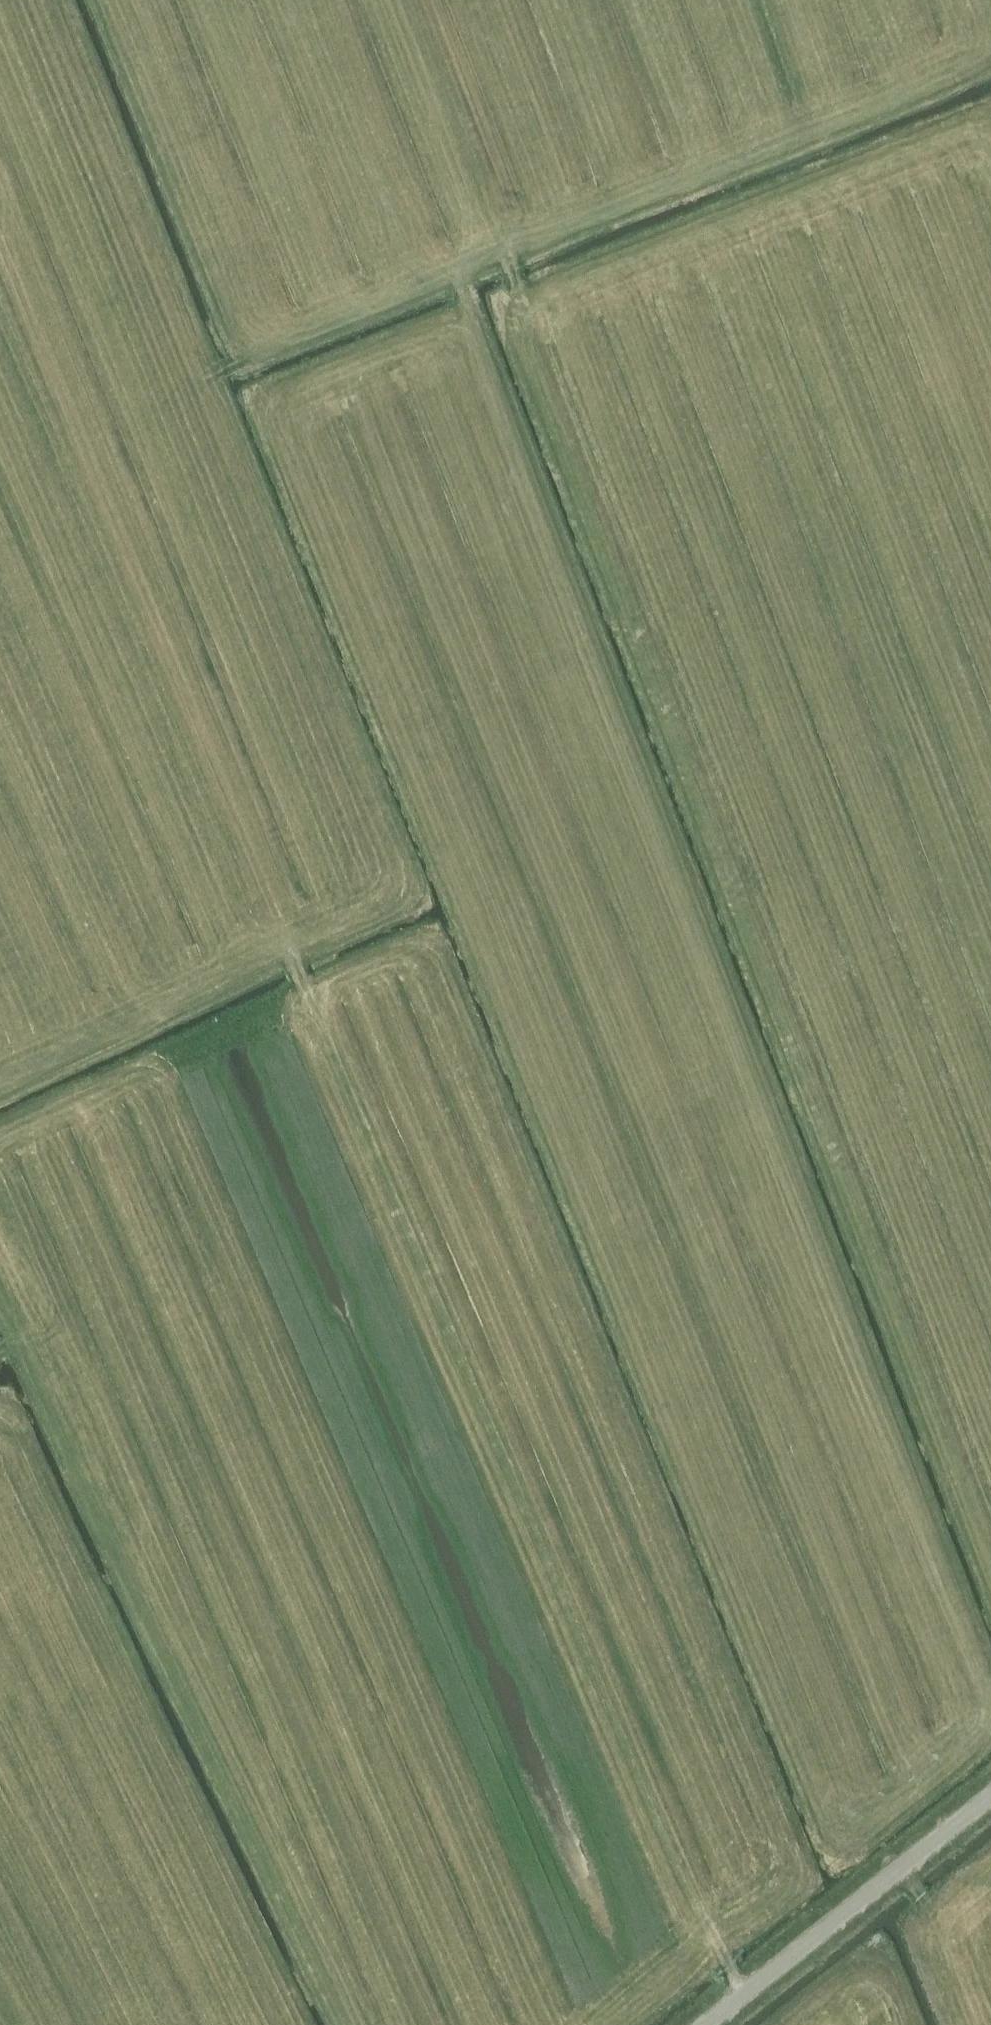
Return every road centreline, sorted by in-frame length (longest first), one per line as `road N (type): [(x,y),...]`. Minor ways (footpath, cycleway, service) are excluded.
road 1 (unclassified): [(707,2024),(990,1794)]

